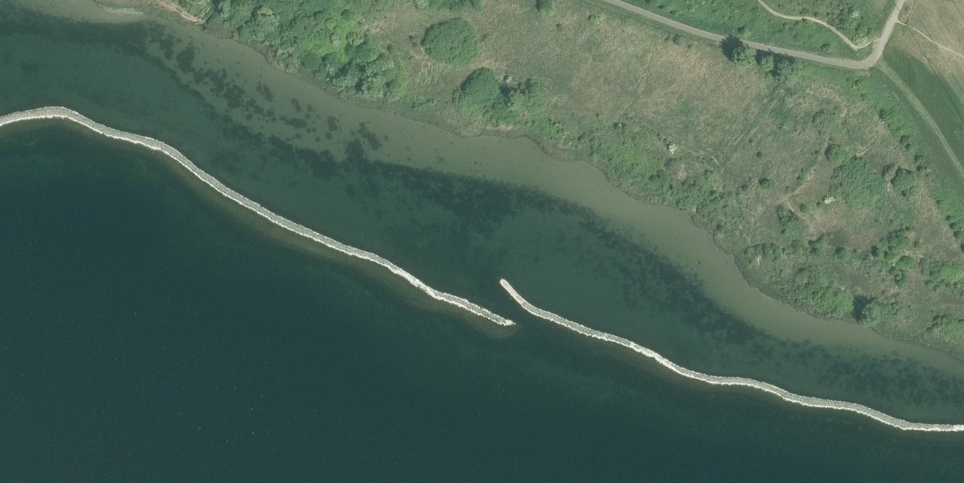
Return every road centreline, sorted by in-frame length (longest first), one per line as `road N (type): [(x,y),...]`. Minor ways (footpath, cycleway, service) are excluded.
road 1 (track): [(869,63),(904,89),(963,182)]

